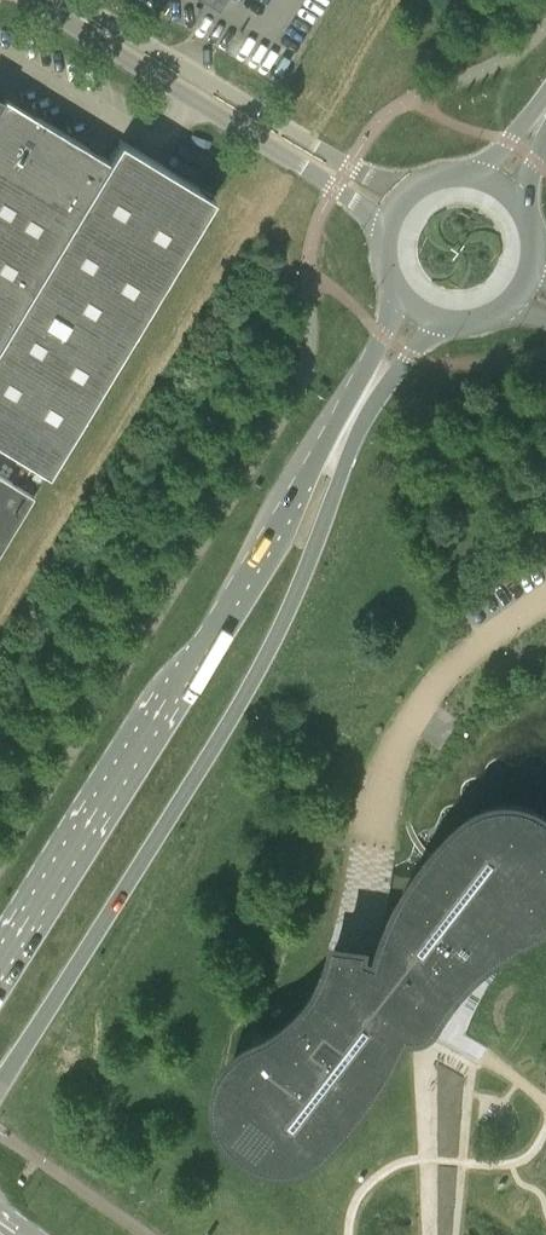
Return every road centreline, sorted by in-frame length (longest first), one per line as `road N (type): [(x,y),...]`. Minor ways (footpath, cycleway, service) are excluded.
road 1 (primary): [(0,1084),(197,772),(289,605),(336,479),(445,314)]
road 2 (primary): [(408,290),(278,522),(0,960)]
road 3 (unclassified): [(50,0),(342,177)]
road 4 (primary): [(445,314),(480,313),(520,279),(526,245),(502,200)]

